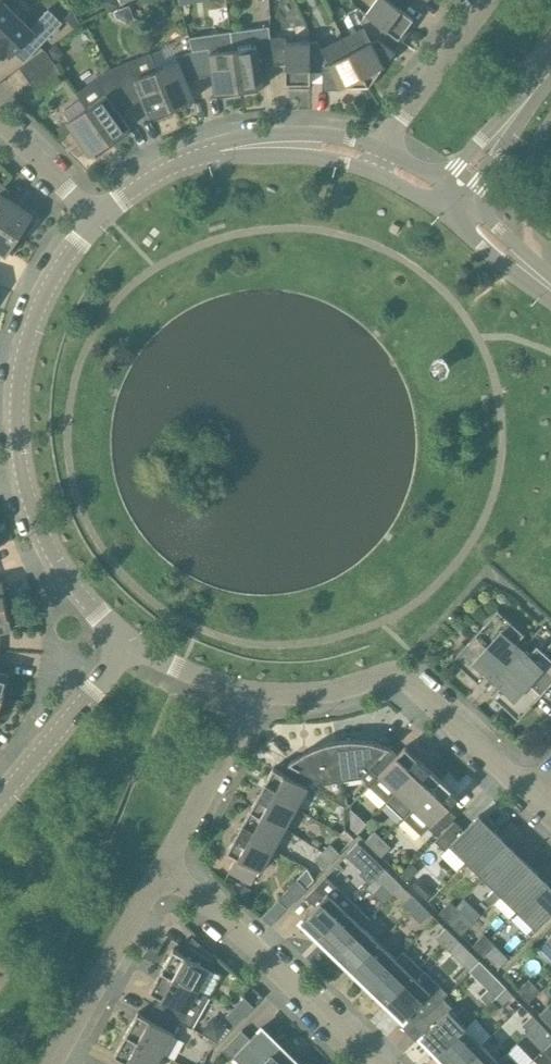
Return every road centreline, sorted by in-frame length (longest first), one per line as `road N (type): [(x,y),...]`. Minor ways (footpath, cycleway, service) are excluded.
road 1 (residential): [(131,646),(77,590),(42,534),(23,482),(18,428),(19,371),(34,318),(96,222)]
road 2 (residential): [(538,796),(396,676),(302,695),(252,691)]
road 3 (residential): [(96,222),(146,183),(243,144),(299,140),(378,158)]
road 4 (residential): [(372,1063),(164,866)]
road 5 (residential): [(53,1063),(164,866)]
road 6 (residential): [(0,799),(131,646)]
road 7 (residential): [(164,866),(245,719),(252,691)]
road 8 (residential): [(378,158),(488,0)]
road 9 (residential): [(450,200),(550,72)]
road 10 (residential): [(0,119),(96,222)]
road 11 (residential): [(550,283),(450,200)]
road 12 (residential): [(252,691),(131,646)]

